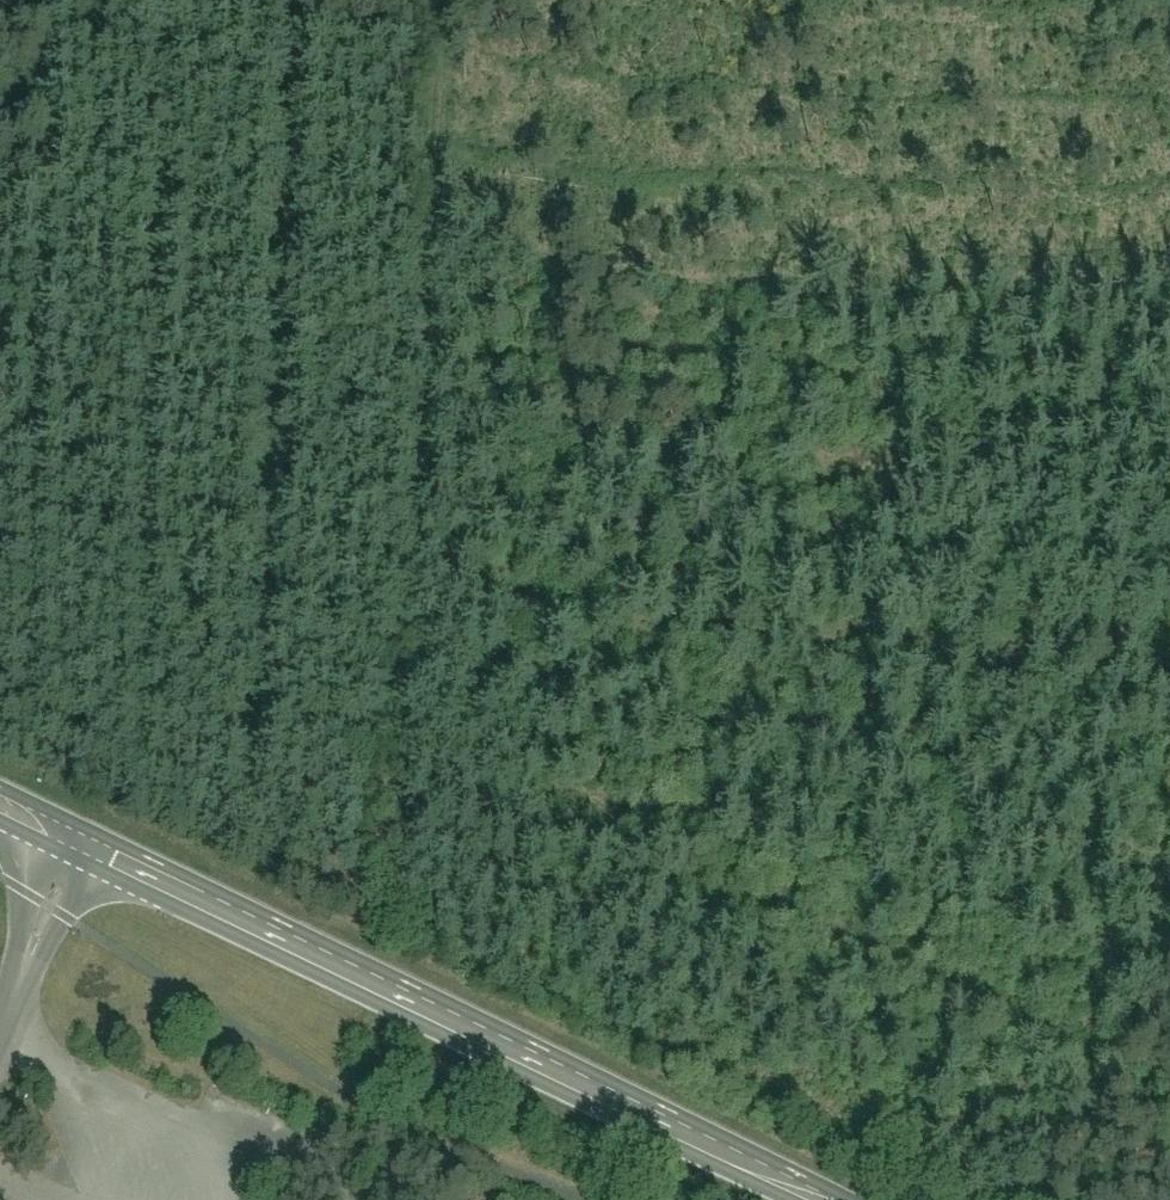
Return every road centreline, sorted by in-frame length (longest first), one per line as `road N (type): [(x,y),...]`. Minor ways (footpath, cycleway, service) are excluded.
road 1 (track): [(461,0),(384,989)]
road 2 (secondary): [(822,1199),(76,844)]
road 3 (unclassified): [(76,844),(0,1031)]

